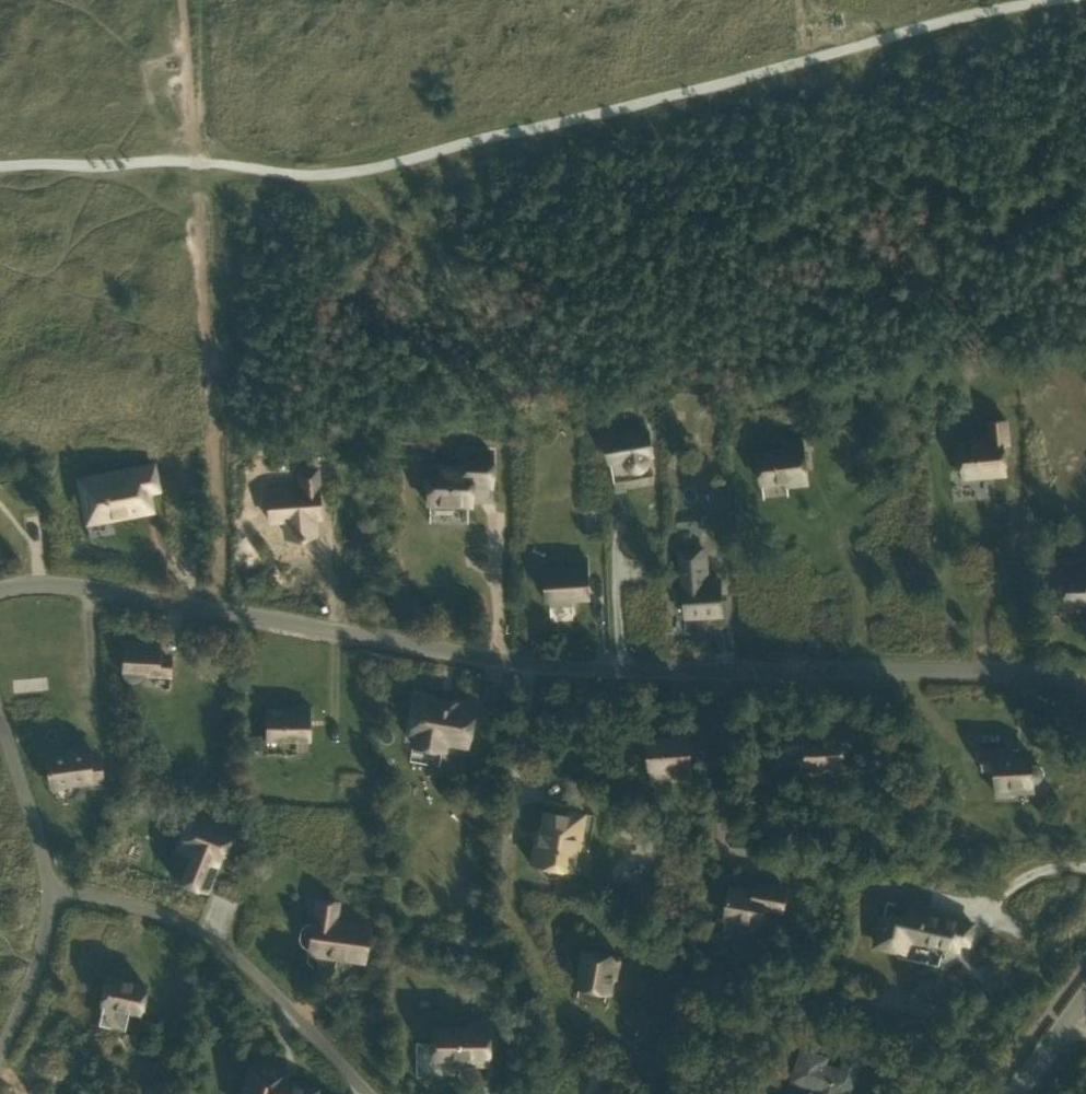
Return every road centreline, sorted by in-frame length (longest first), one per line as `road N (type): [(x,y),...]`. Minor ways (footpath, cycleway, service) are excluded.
road 1 (unclassified): [(1085,687),(1011,672),(595,670),(66,583),(0,591)]
road 2 (unclassified): [(367,1093),(213,937),(47,888)]
road 3 (unclassified): [(47,888),(0,717)]
road 4 (unclassified): [(0,1048),(32,986),(47,888)]

